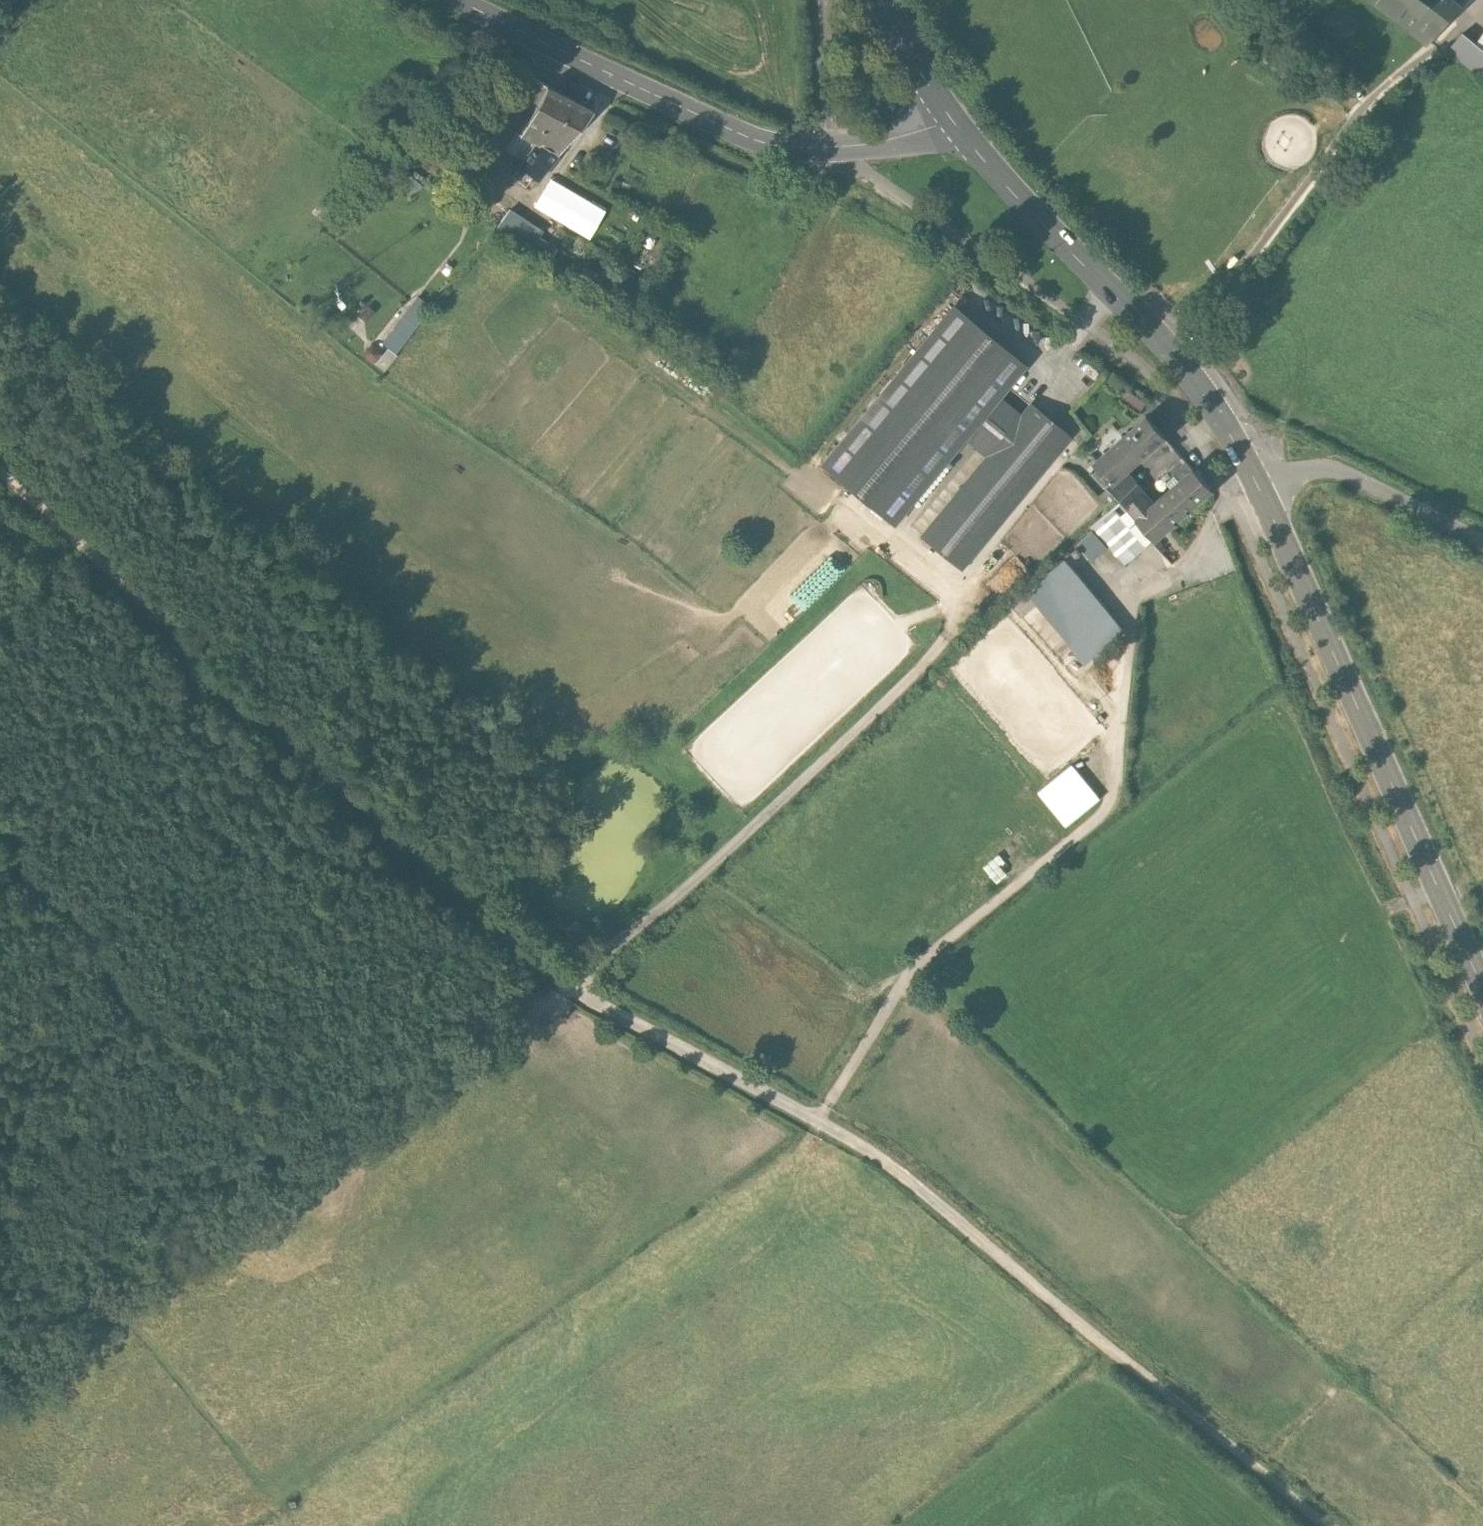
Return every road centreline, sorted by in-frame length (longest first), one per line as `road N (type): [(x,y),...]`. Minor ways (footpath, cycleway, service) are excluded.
road 1 (track): [(1322,1525),(899,1170),(572,988),(503,938),(0,475)]
road 2 (secondary): [(1261,492),(1482,984)]
road 3 (tertiary): [(457,0),(766,146),(865,144),(950,119)]
road 4 (secondary): [(950,119),(1023,205),(1174,356),(1261,492)]
road 5 (unclassified): [(1261,492),(1334,470),(1482,540)]
road 6 (secondary): [(882,0),(950,119)]

